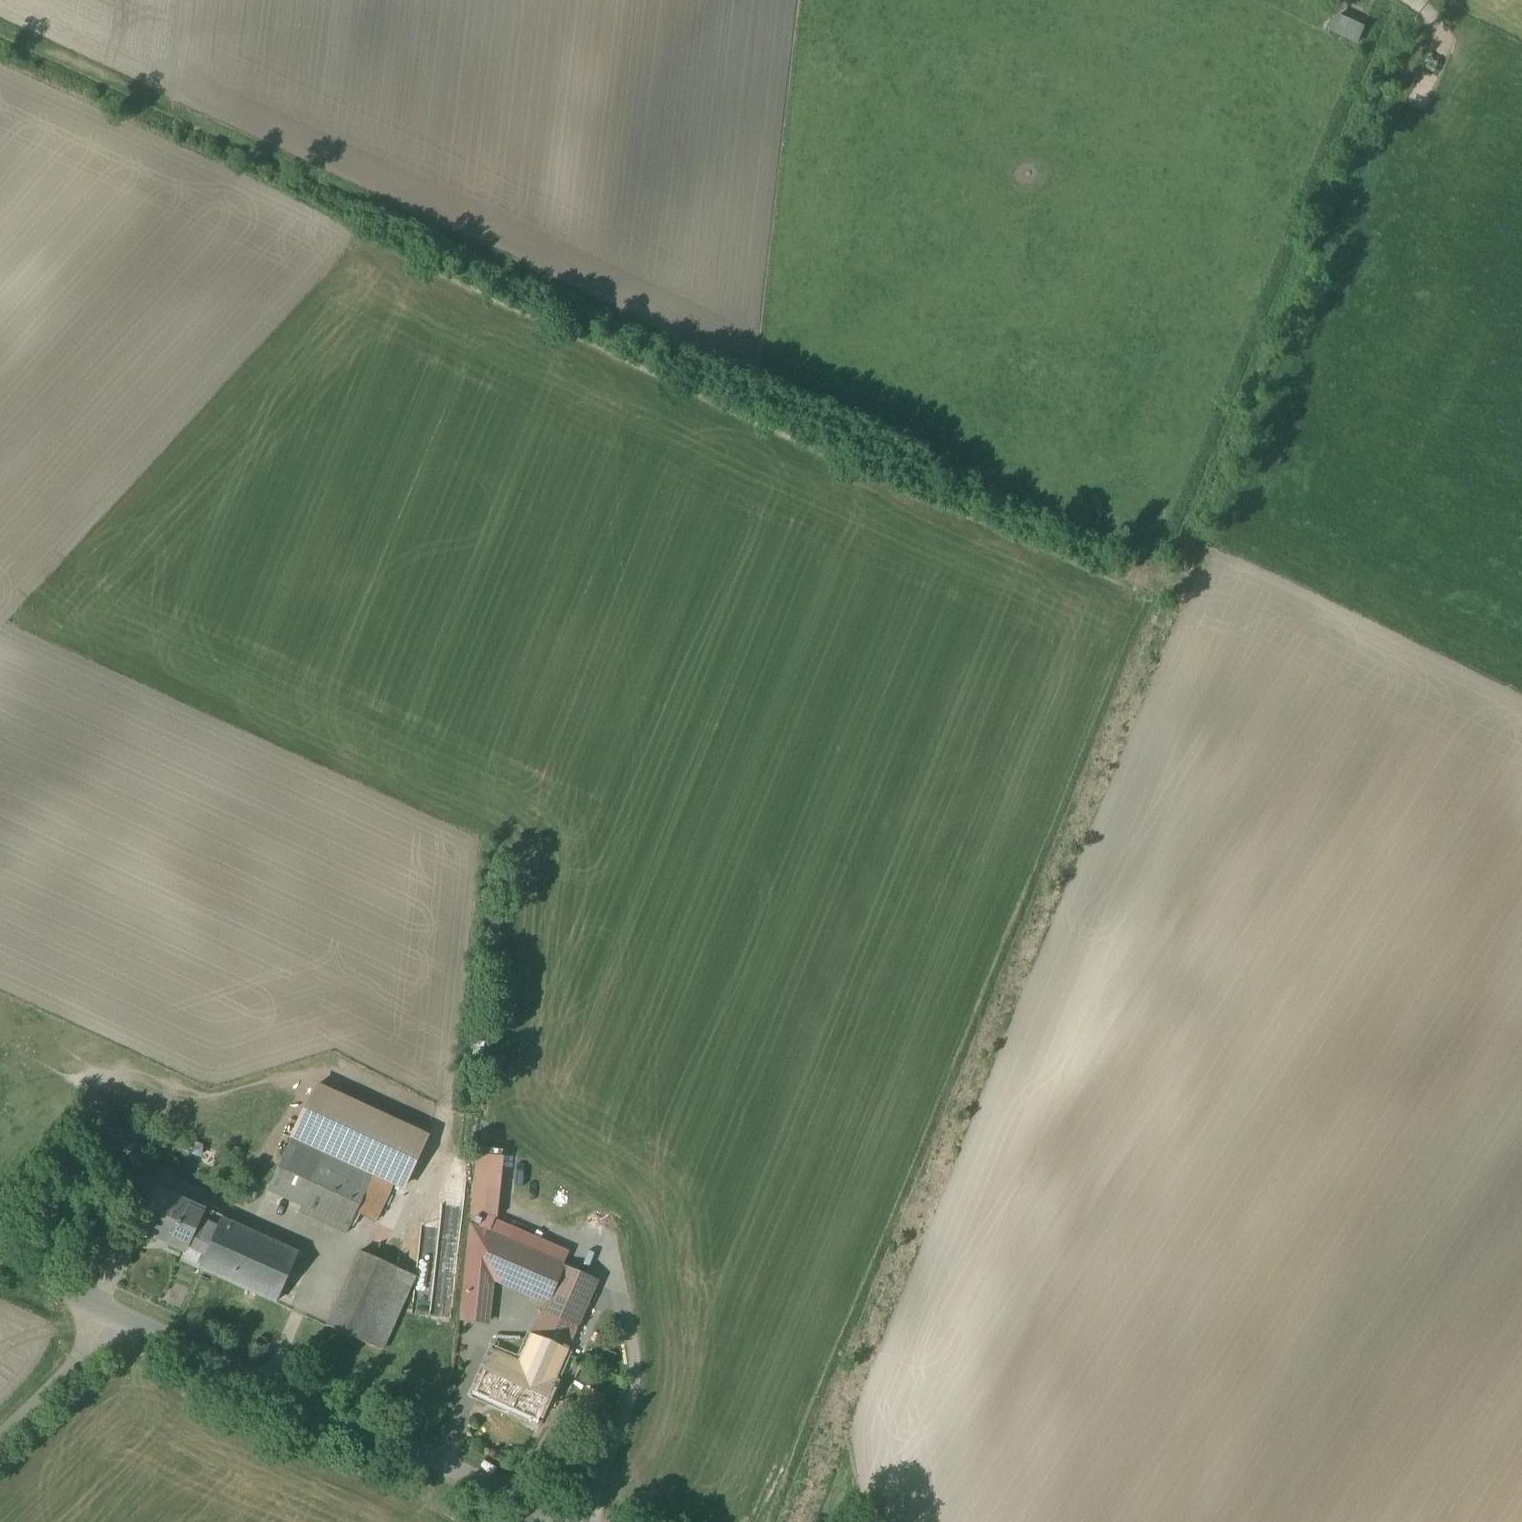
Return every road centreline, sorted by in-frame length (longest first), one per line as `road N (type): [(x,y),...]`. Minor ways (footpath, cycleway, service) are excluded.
road 1 (unclassified): [(105,1308),(559,1521)]
road 2 (unclassified): [(105,1308),(75,1361),(0,1435)]

